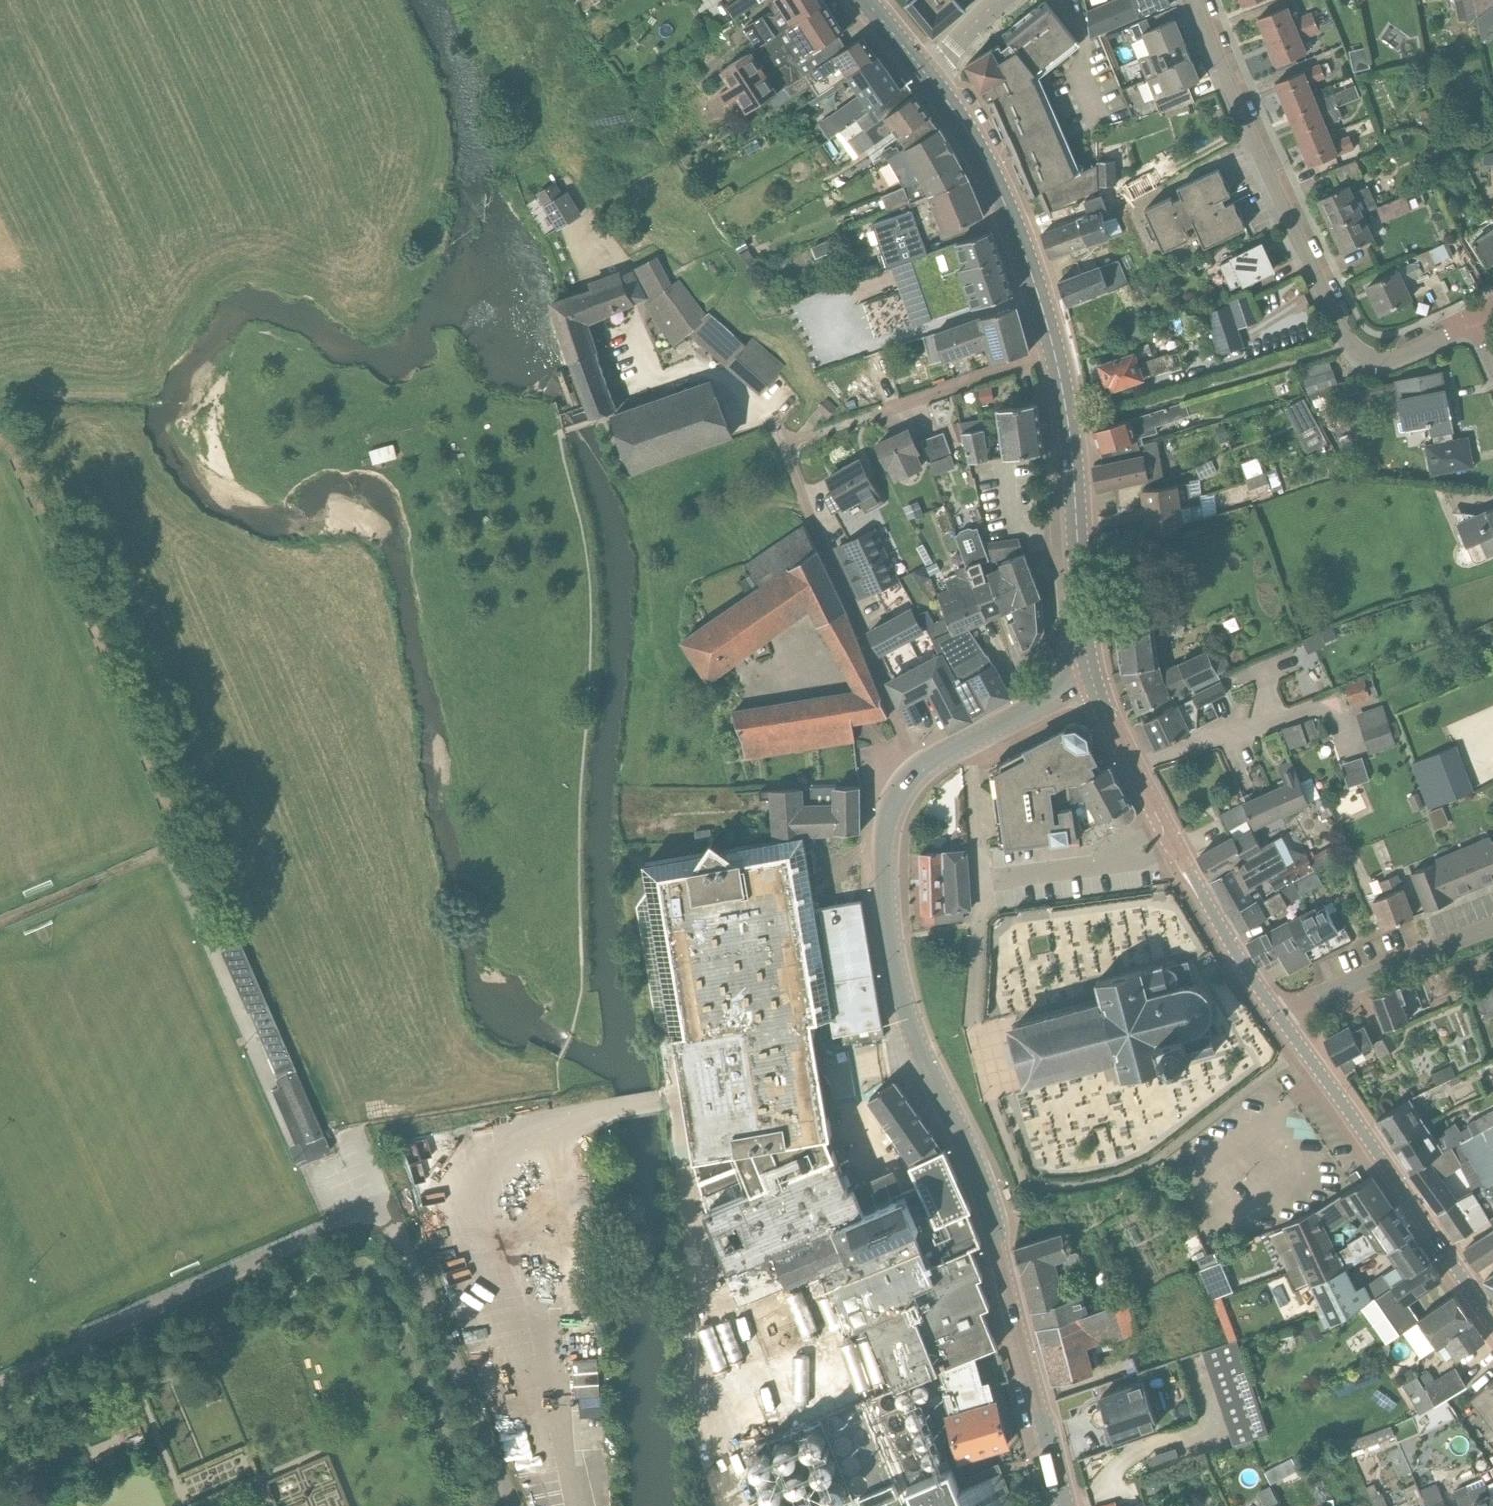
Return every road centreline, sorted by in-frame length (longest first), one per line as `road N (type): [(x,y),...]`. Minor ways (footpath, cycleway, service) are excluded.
road 1 (secondary): [(1067,1505),(989,1204),(904,1008),(892,952),(883,886),(886,827),(895,801),(922,771)]
road 2 (residential): [(1196,0),(1348,345),(1370,359),(1399,354),(1476,317)]
road 3 (secondary): [(1492,1325),(1277,1015)]
road 4 (residential): [(922,771),(784,443)]
road 5 (secondary): [(1093,680),(1071,427),(1055,352)]
road 6 (secondary): [(1055,352),(990,167),(925,76)]
road 7 (secondary): [(1277,1015),(1133,771)]
road 8 (residential): [(1277,1015),(1492,931)]
road 9 (unclassified): [(1133,771),(1323,699)]
road 10 (residential): [(880,412),(1055,352)]
road 11 (secondary): [(968,744),(1093,680)]

